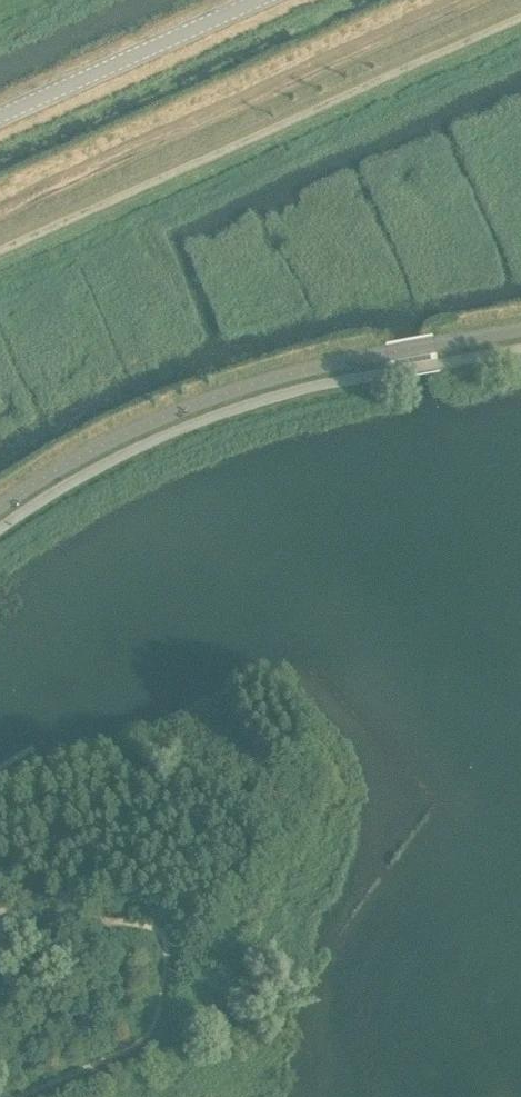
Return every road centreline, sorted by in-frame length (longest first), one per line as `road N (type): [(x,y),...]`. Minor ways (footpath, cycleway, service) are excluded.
road 1 (tertiary): [(0,116),(260,0)]

